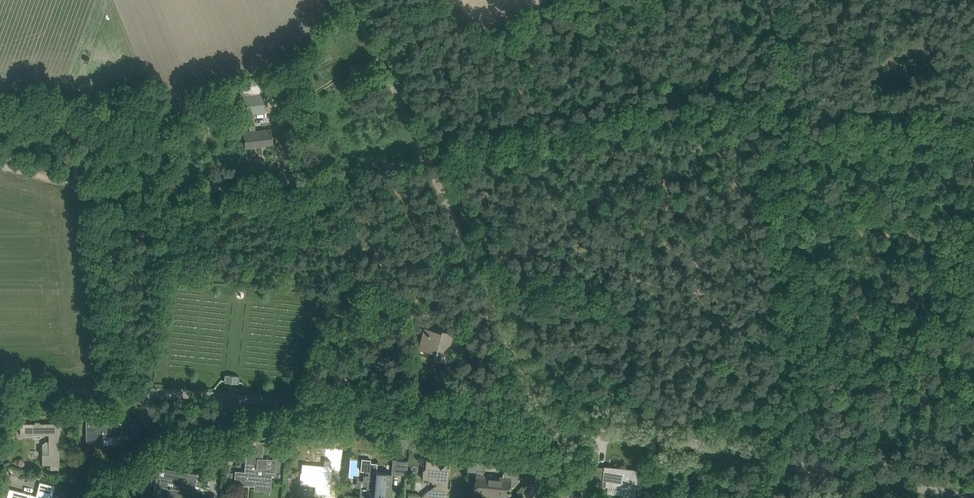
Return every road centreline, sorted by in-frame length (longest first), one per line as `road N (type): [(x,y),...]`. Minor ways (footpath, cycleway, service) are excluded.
road 1 (track): [(973,111),(744,103),(425,158)]
road 2 (track): [(0,165),(96,190),(190,191),(330,178),(425,158)]
road 3 (unclassified): [(970,497),(694,443),(567,430)]
road 4 (unclassified): [(567,430),(226,400)]
road 5 (track): [(546,427),(425,158)]
road 6 (unclassified): [(226,400),(0,394)]
road 7 (track): [(425,158),(354,0)]

